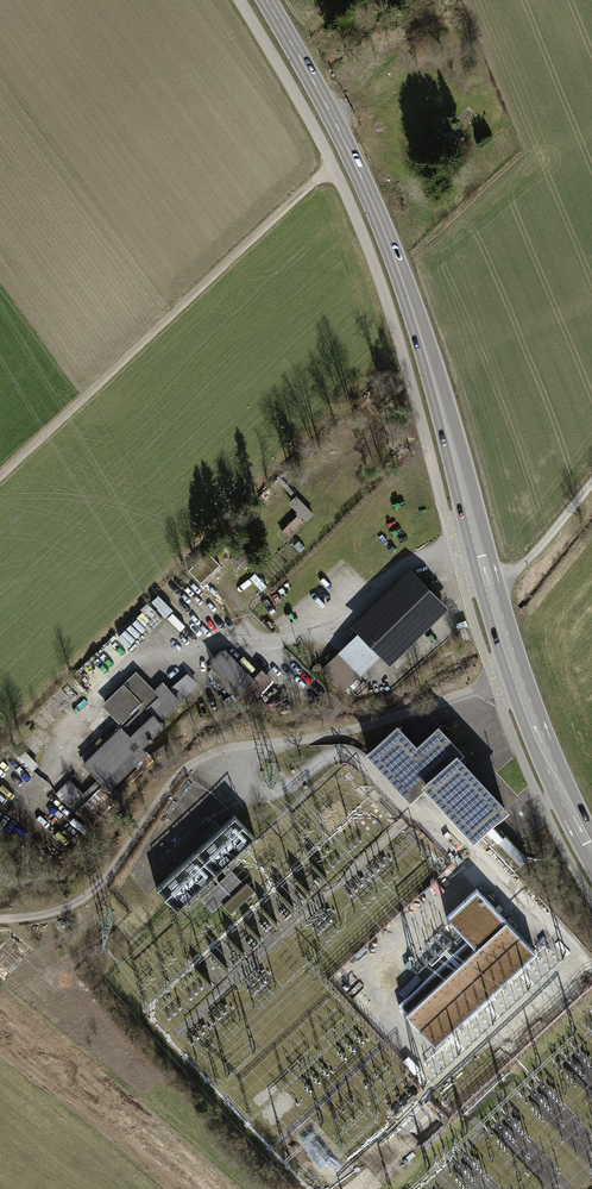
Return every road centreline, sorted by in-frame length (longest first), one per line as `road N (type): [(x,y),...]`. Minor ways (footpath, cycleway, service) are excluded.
road 1 (secondary): [(263,0),(332,118),(396,267),(504,643)]
road 2 (track): [(0,918),(32,917),(97,888),(203,756),(350,730),(494,684)]
road 3 (track): [(330,164),(0,472)]
road 4 (secondary): [(591,855),(504,643)]
road 5 (track): [(490,595),(591,483)]

